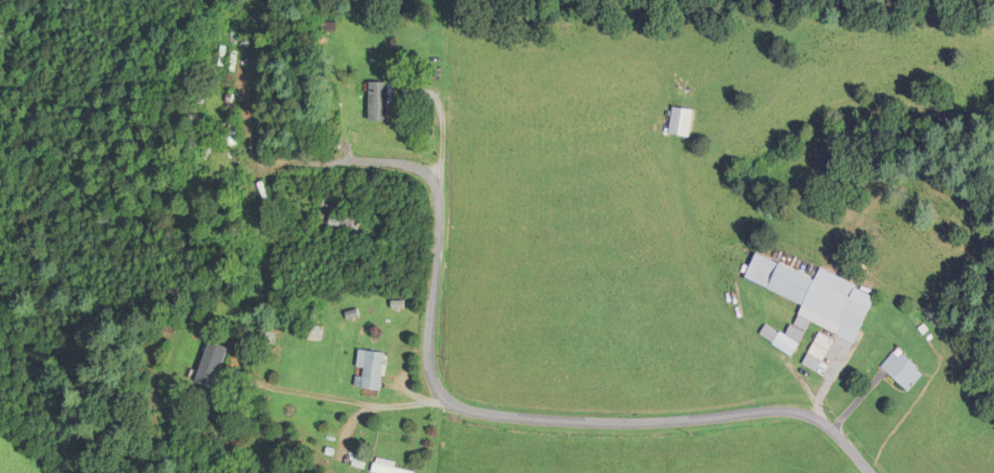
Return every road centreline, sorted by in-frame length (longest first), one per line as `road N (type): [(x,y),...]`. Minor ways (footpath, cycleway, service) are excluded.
road 1 (residential): [(870,472),(841,441),(799,415),(647,424),(461,409),(444,399),(427,360),(440,216),(432,178),(412,166),(289,164)]
road 2 (residential): [(260,377),(270,390),(361,406),(453,404)]

